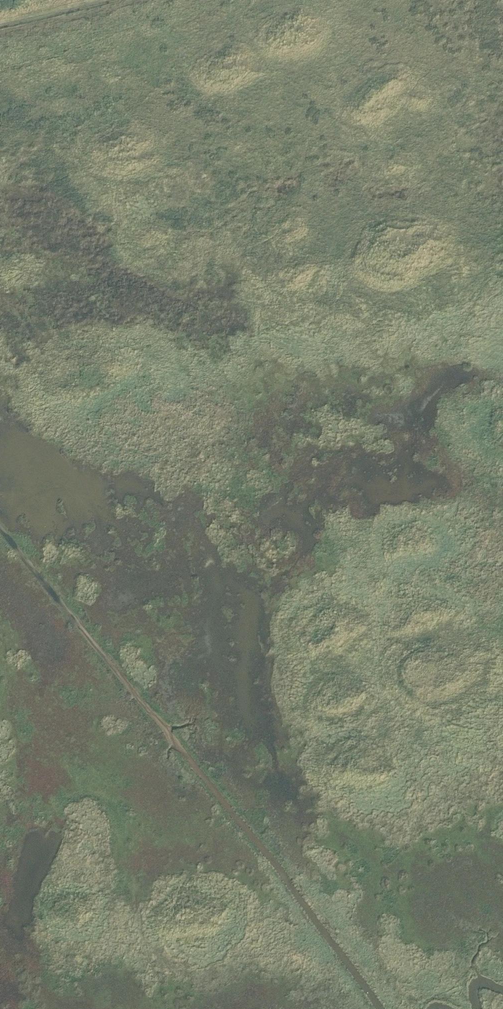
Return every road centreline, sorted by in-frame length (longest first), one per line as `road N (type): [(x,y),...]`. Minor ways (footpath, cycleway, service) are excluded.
road 1 (track): [(0,530),(273,861),(380,1008)]
road 2 (track): [(0,28),(129,0)]

